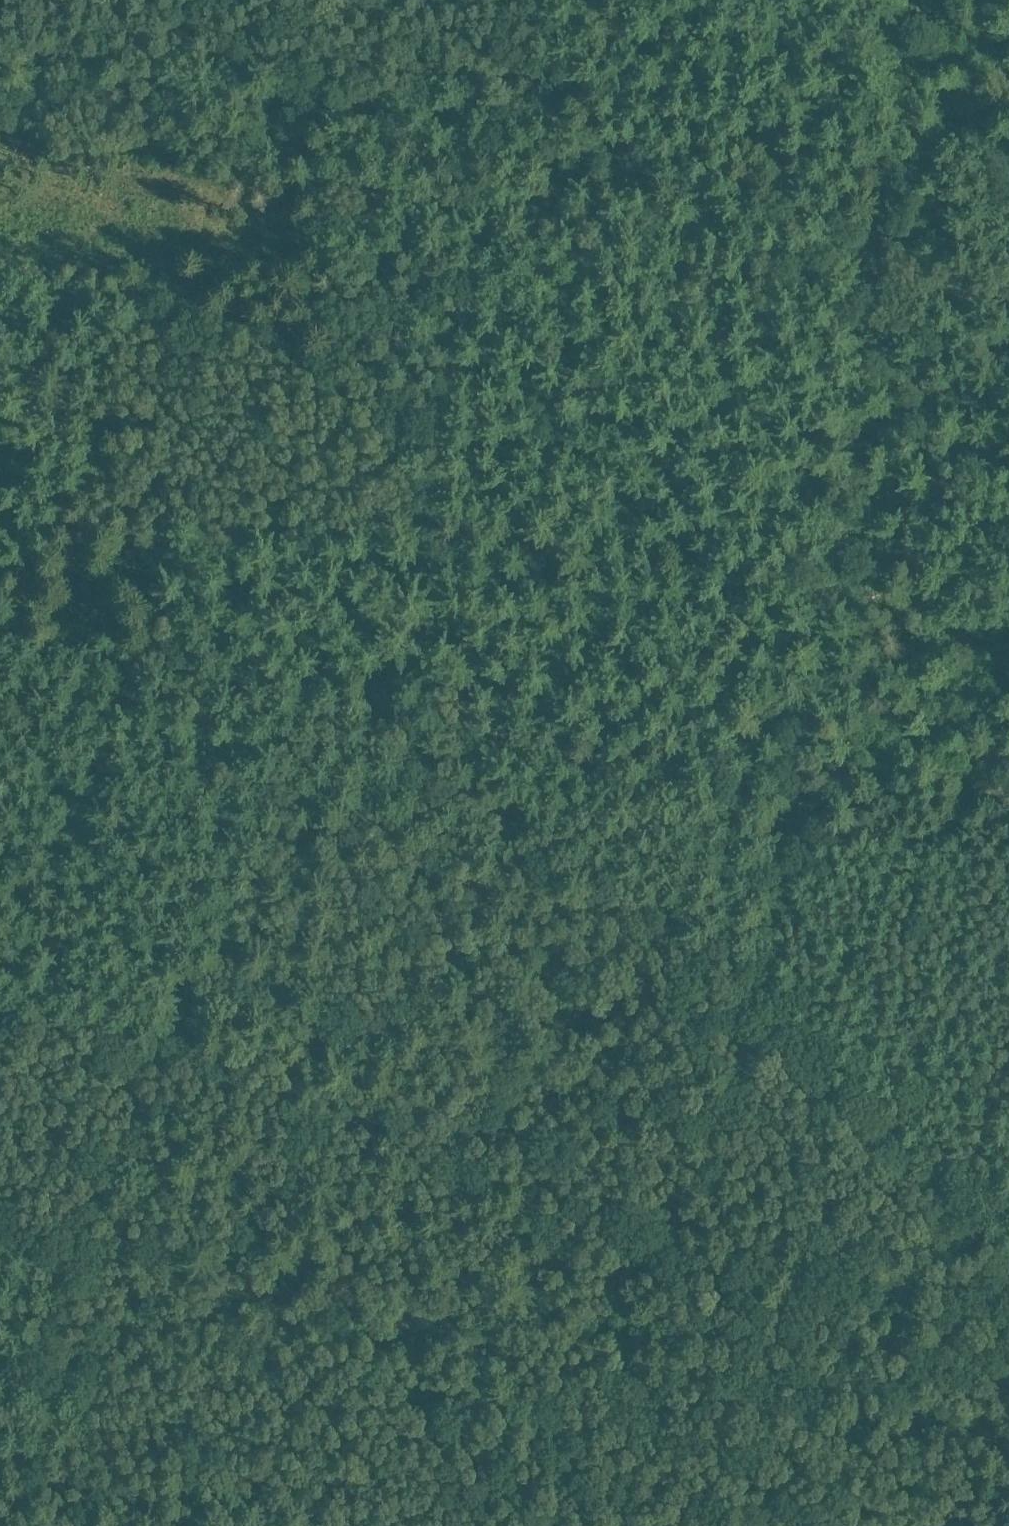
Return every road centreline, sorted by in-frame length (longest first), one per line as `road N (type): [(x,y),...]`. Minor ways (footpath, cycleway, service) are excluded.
road 1 (track): [(936,0),(901,285),(802,831),(715,1122),(477,1525)]
road 2 (track): [(0,124),(1008,301)]
road 3 (track): [(802,831),(1008,876)]

